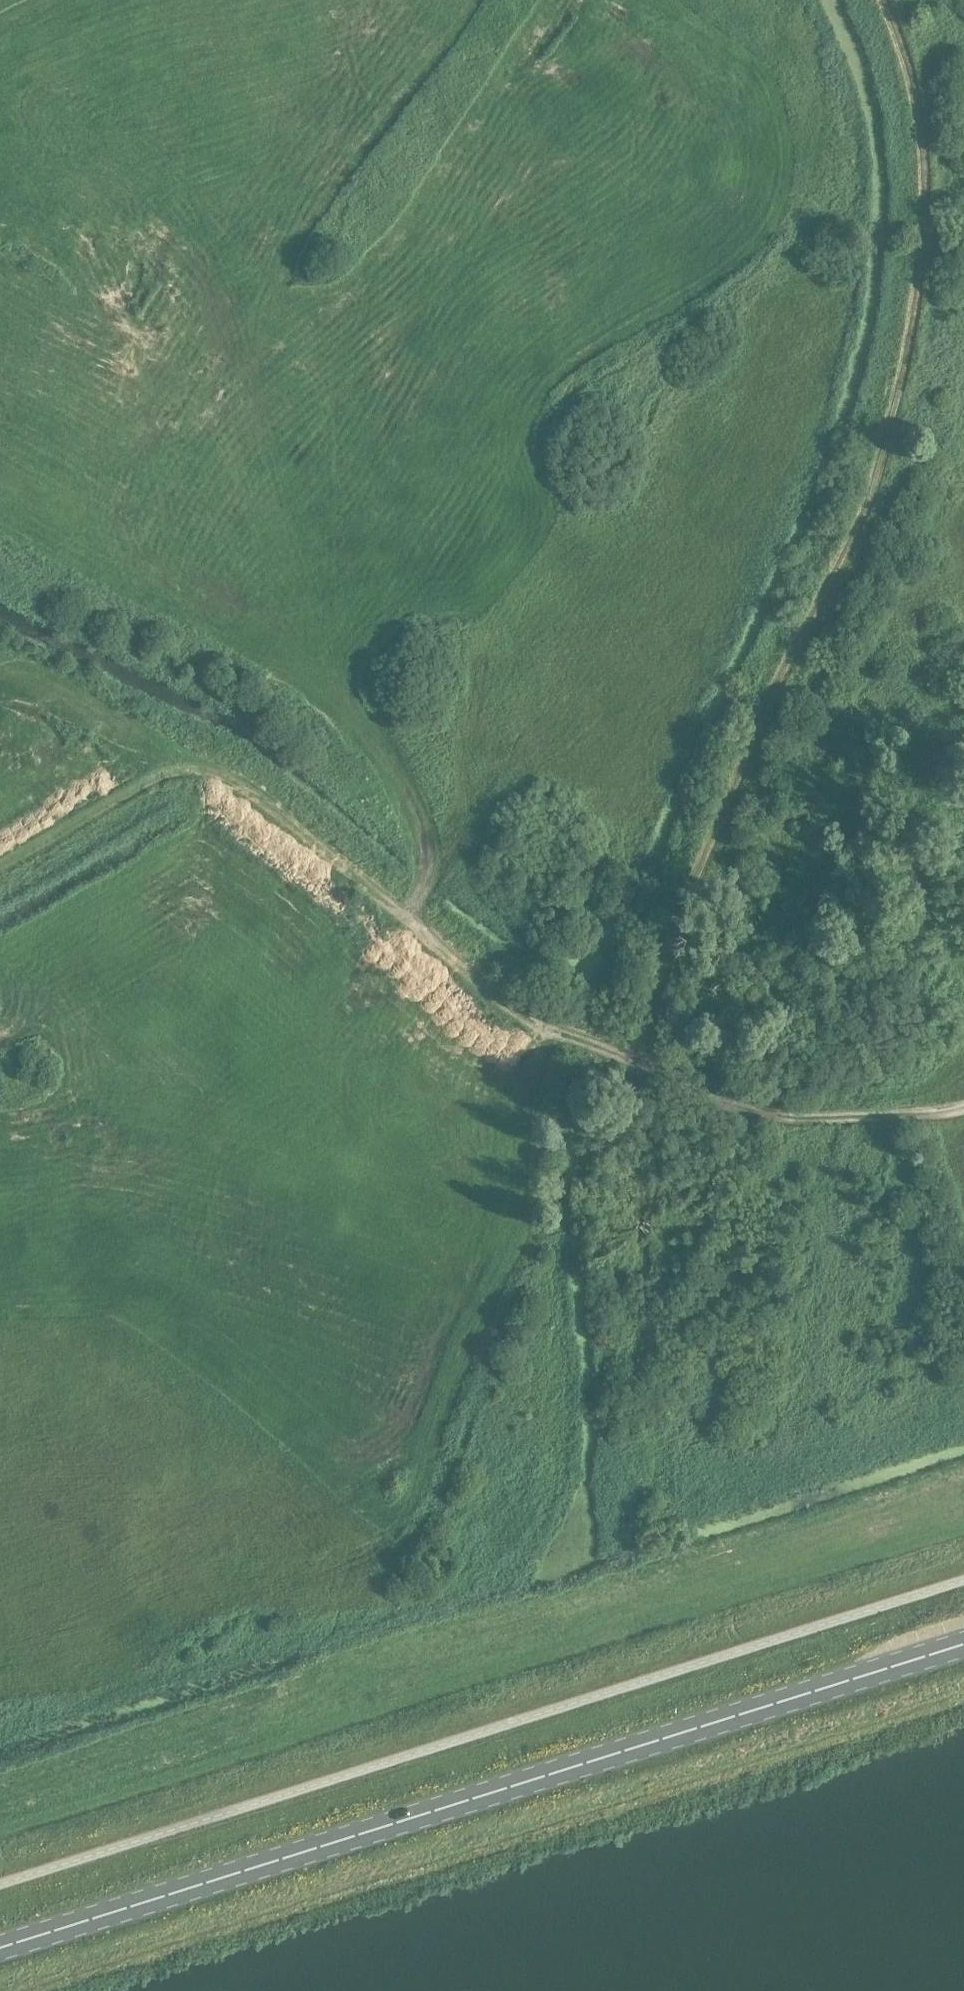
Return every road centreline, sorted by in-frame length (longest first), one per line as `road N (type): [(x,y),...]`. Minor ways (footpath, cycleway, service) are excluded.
road 1 (secondary): [(963,1644),(0,1948)]

